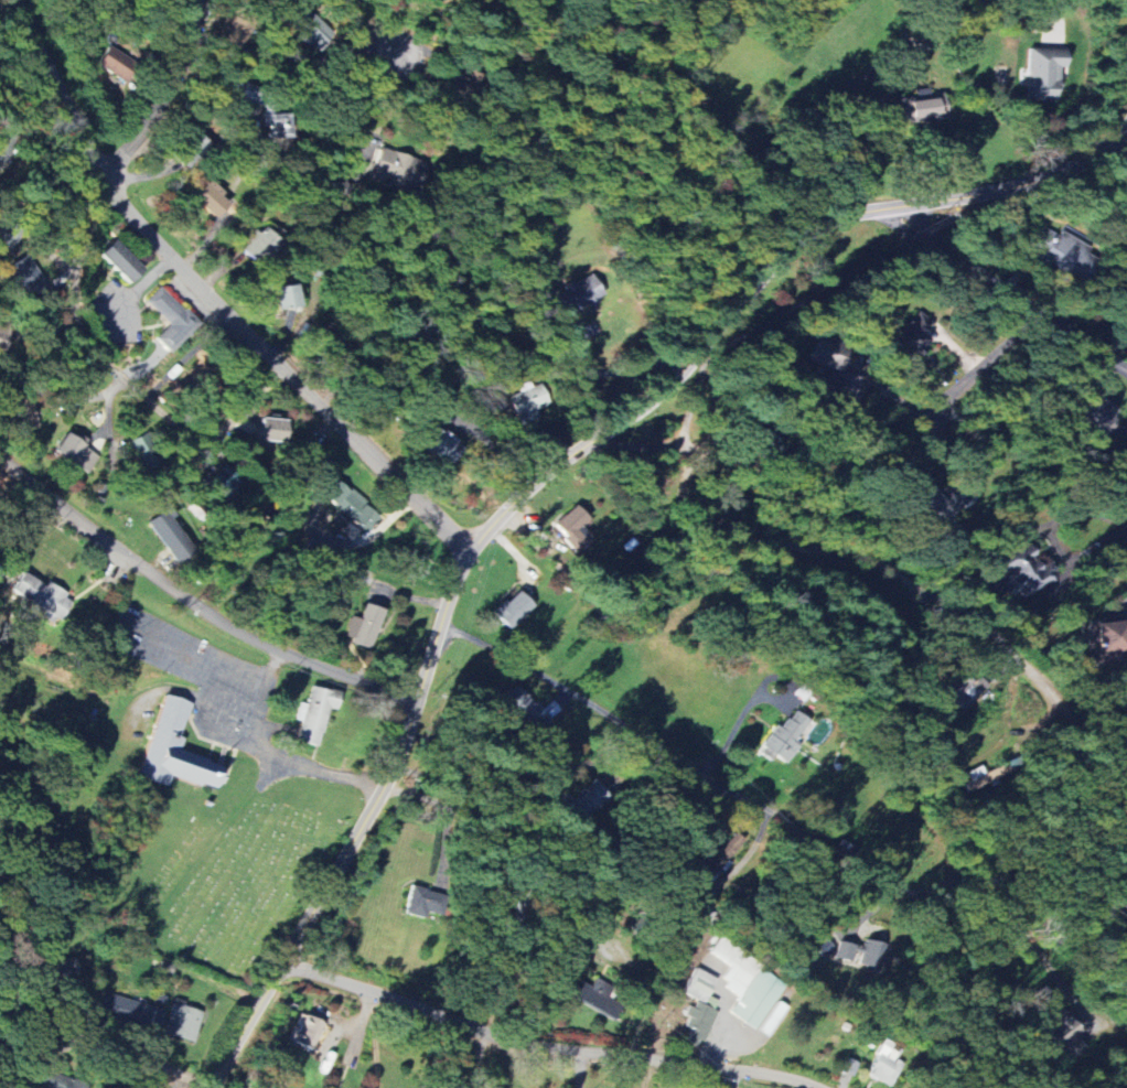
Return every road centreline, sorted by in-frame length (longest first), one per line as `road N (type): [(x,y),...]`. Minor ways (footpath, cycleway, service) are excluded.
road 1 (tertiary): [(213,1087),(390,772),(450,589),(500,511),(684,370),(817,227),(858,212),(1050,179),(1104,152),(1126,130)]
road 2 (residential): [(469,550),(139,227),(103,181),(21,0)]
road 3 (residential): [(282,959),(513,1038),(737,1067),(823,1087)]
road 4 (residential): [(439,624),(569,690),(888,887)]
road 5 (residential): [(416,702),(222,621),(0,457)]
road 6 (residential): [(283,371),(205,444),(89,346),(74,295),(103,181)]
road 7 (residential): [(916,228),(1126,369)]
road 8 (residential): [(103,181),(170,82),(197,0)]
road 9 (residential): [(216,1081),(68,1038)]
road 10 (residential): [(1041,311),(935,416)]

